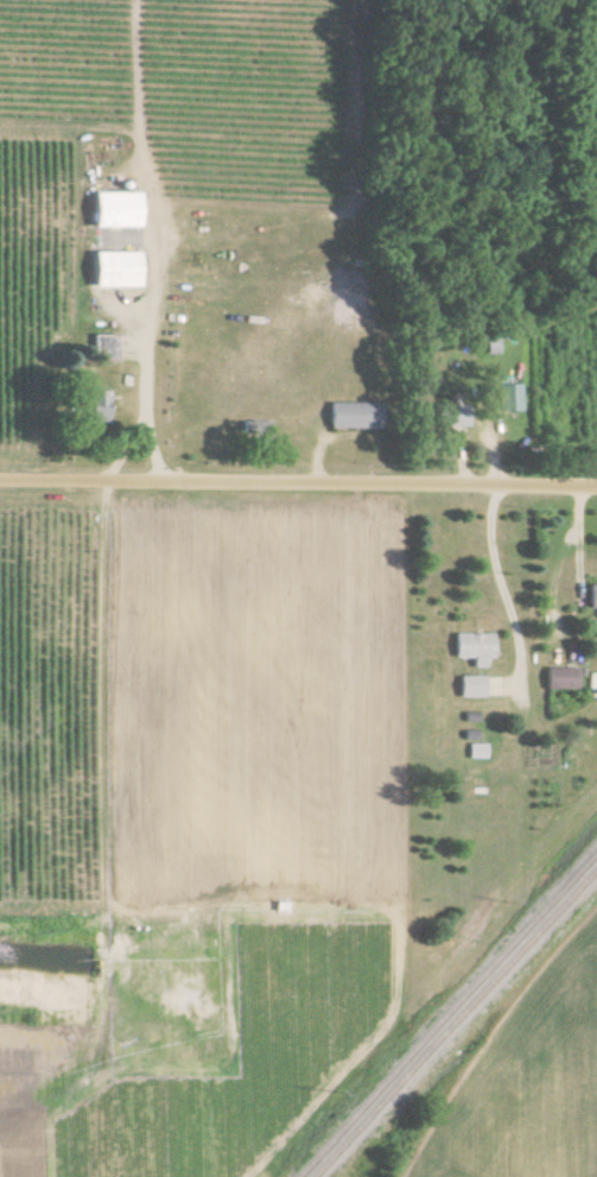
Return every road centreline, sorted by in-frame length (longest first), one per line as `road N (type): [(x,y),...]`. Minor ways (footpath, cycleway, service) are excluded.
road 1 (residential): [(0,480),(596,488)]

